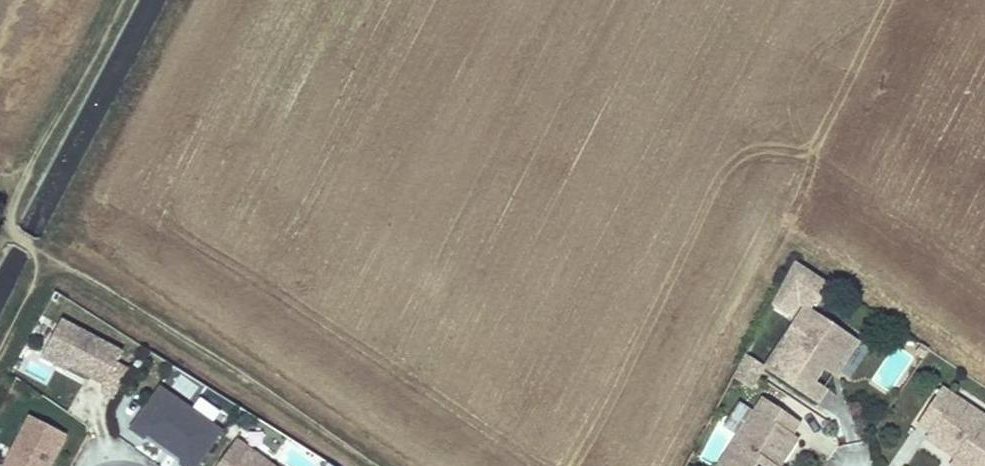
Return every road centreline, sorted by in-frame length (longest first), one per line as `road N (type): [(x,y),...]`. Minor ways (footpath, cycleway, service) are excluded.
road 1 (track): [(390,465),(204,341),(50,261),(6,217)]

